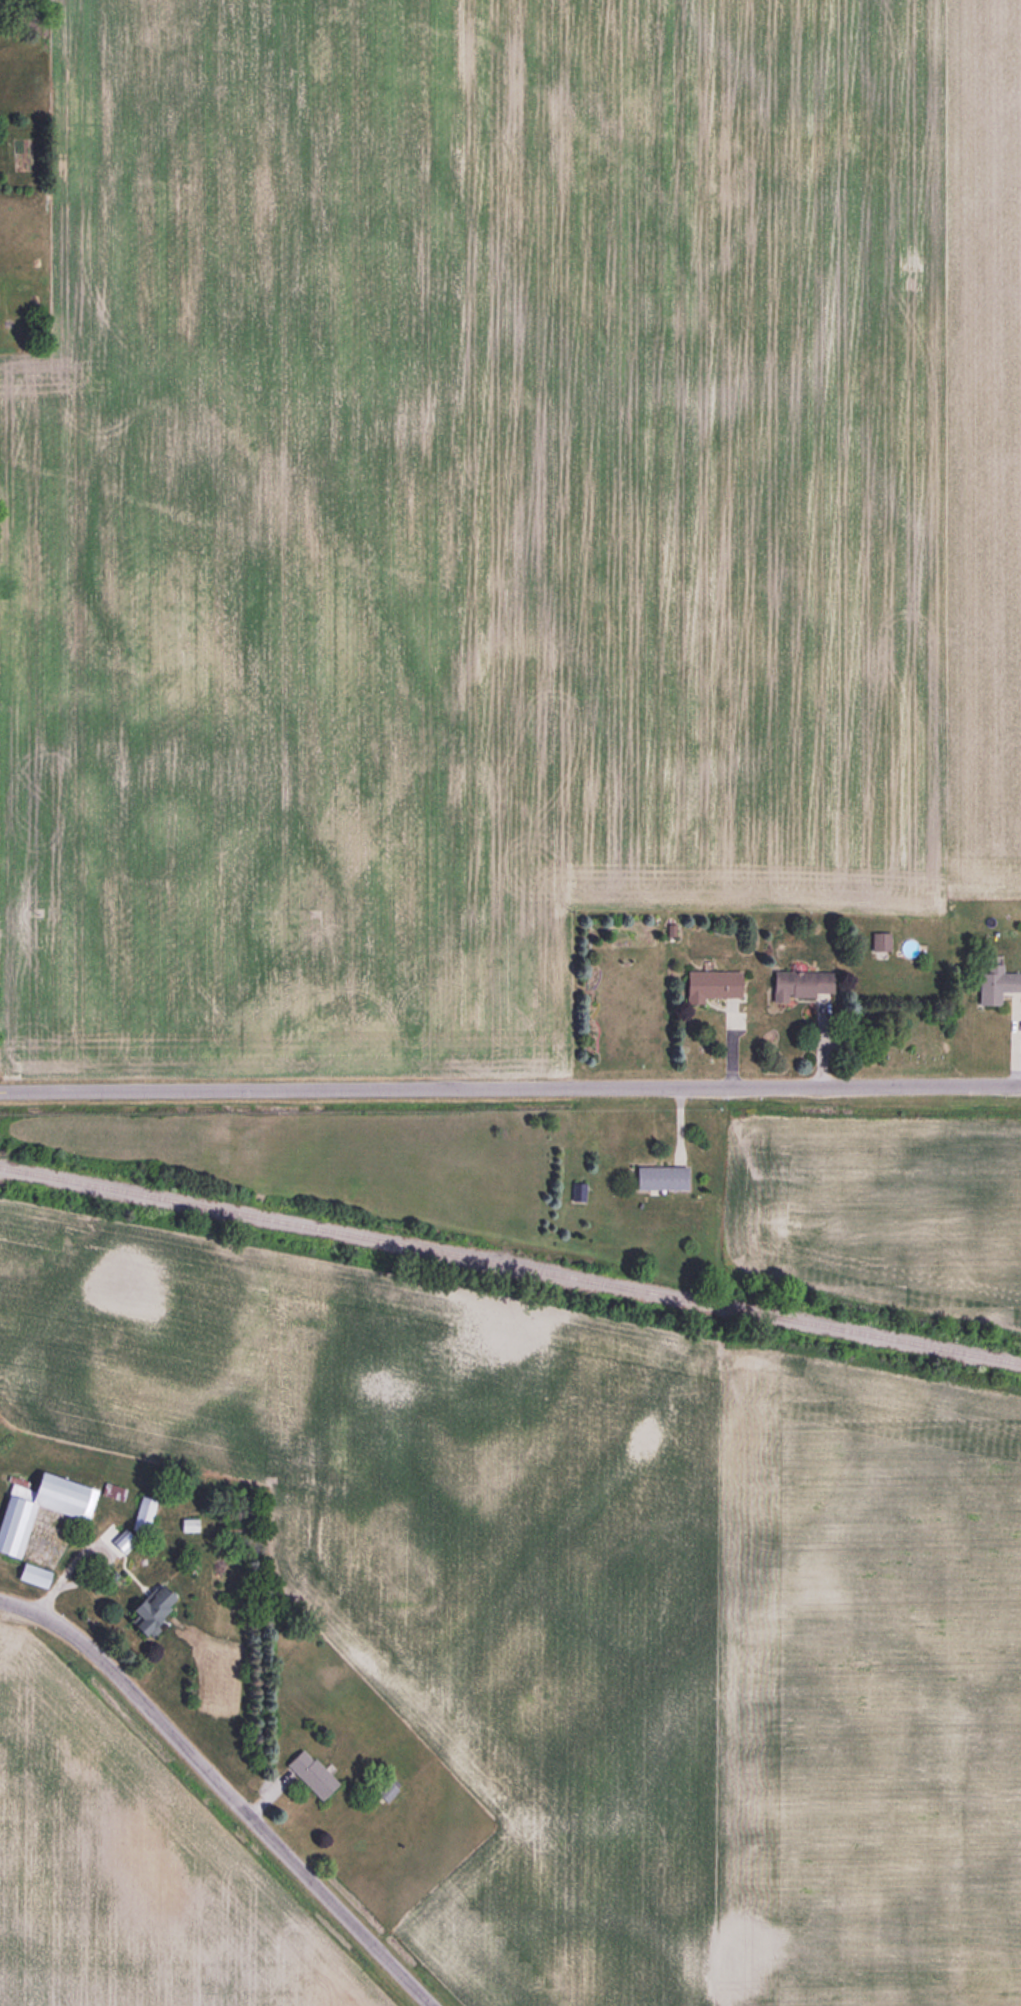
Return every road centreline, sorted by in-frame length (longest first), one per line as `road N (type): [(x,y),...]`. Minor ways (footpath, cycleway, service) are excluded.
road 1 (residential): [(1020,1090),(0,1092)]
road 2 (residential): [(439,2005),(83,1642),(60,1624),(0,1602)]

